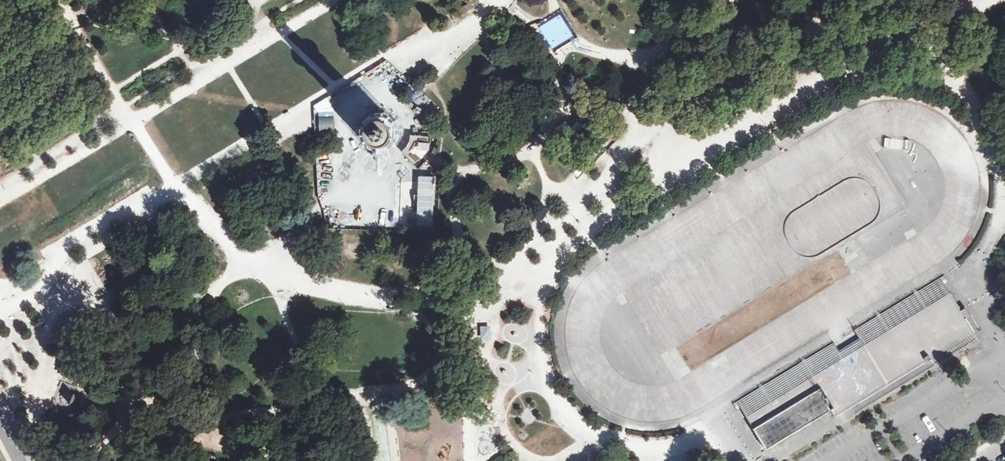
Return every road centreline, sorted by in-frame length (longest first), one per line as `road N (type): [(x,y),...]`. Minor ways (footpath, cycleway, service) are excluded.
road 1 (track): [(7,306),(37,292),(79,236),(154,203),(270,131)]

